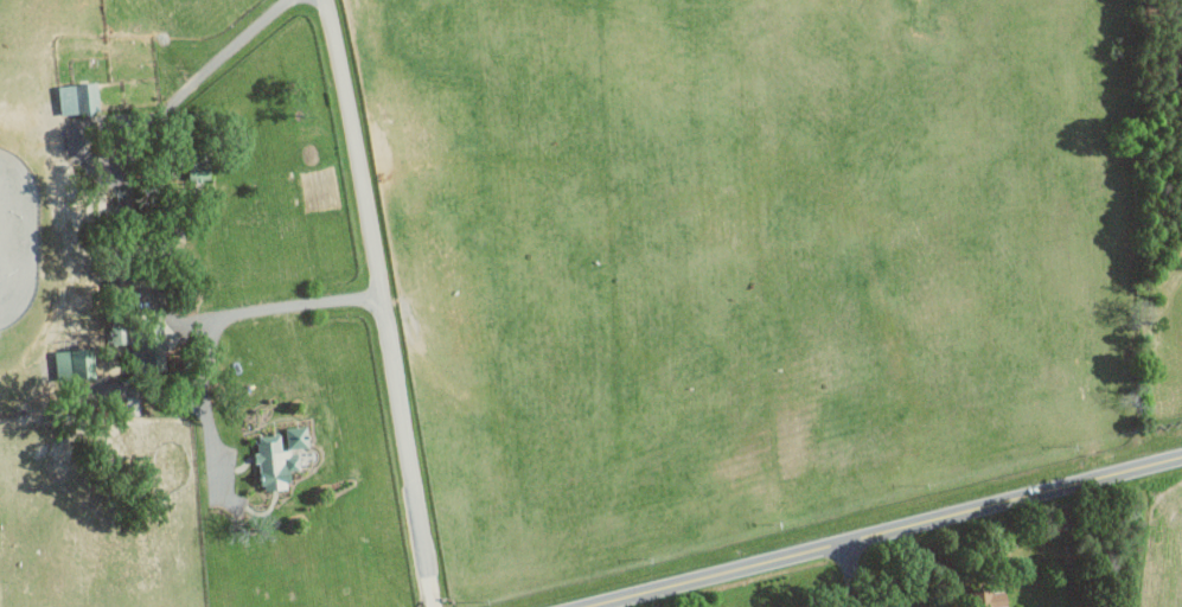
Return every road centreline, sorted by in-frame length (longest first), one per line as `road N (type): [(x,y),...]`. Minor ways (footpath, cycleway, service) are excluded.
road 1 (secondary): [(593,606),(1181,456)]

